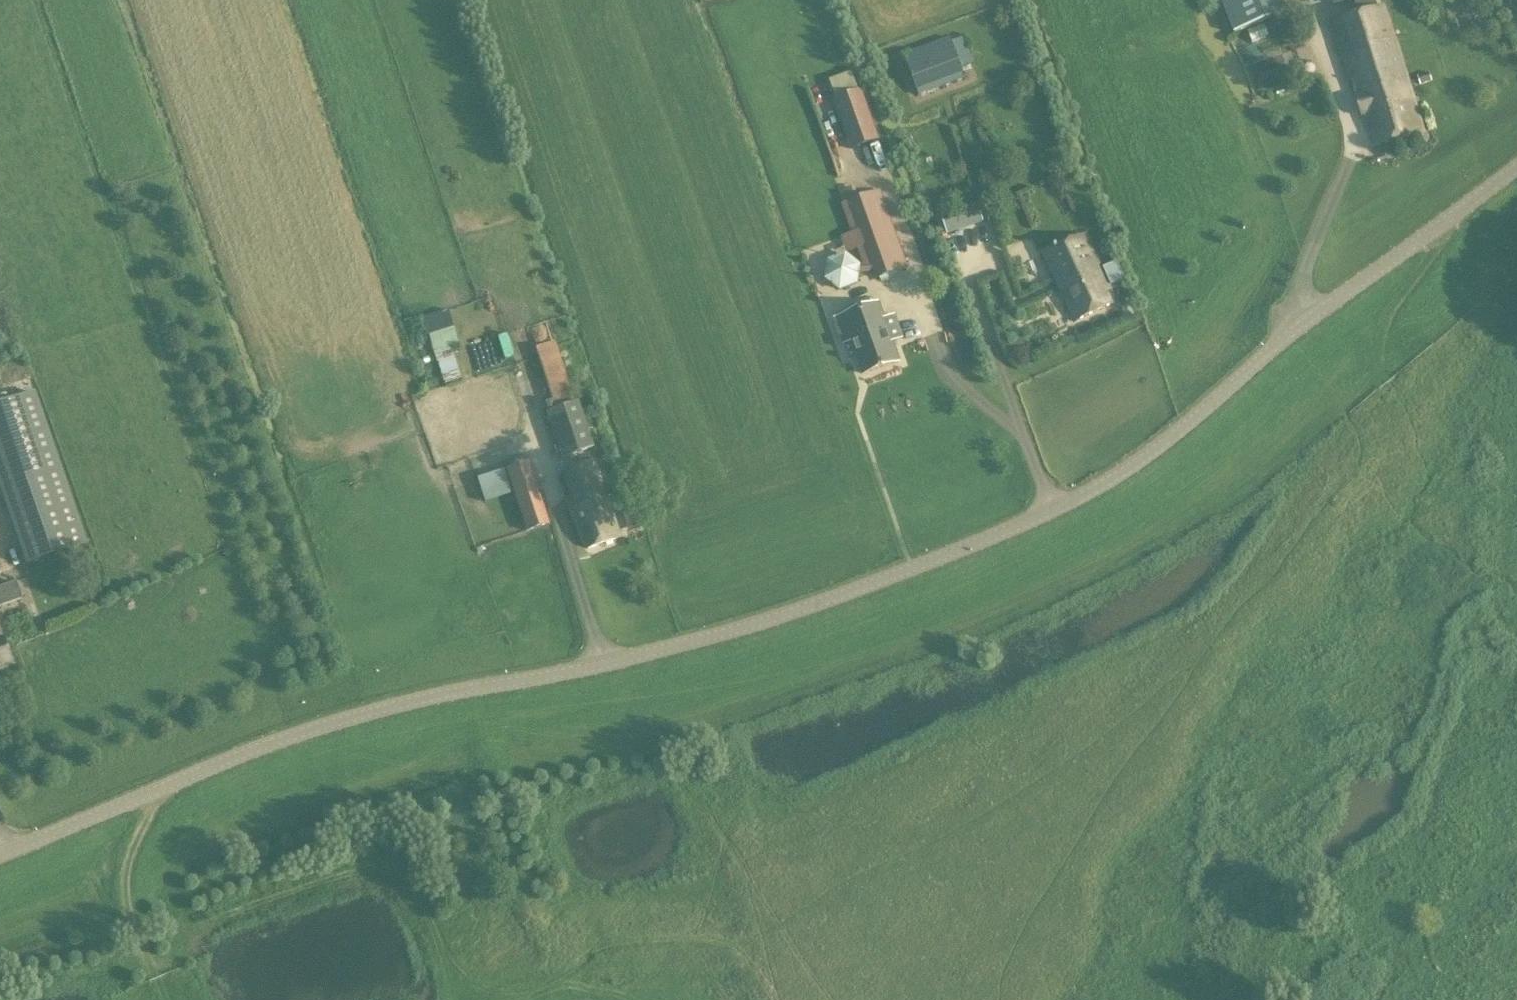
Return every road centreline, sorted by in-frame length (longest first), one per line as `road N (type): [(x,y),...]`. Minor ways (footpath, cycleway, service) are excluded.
road 1 (tertiary): [(0,857),(333,722),(751,628),(1065,505),(1147,458),(1516,168)]
road 2 (track): [(769,697),(918,650),(1156,532),(1259,453),(1342,377),(1391,309)]
road 3 (track): [(171,999),(155,984),(126,914),(132,862),(160,789)]

